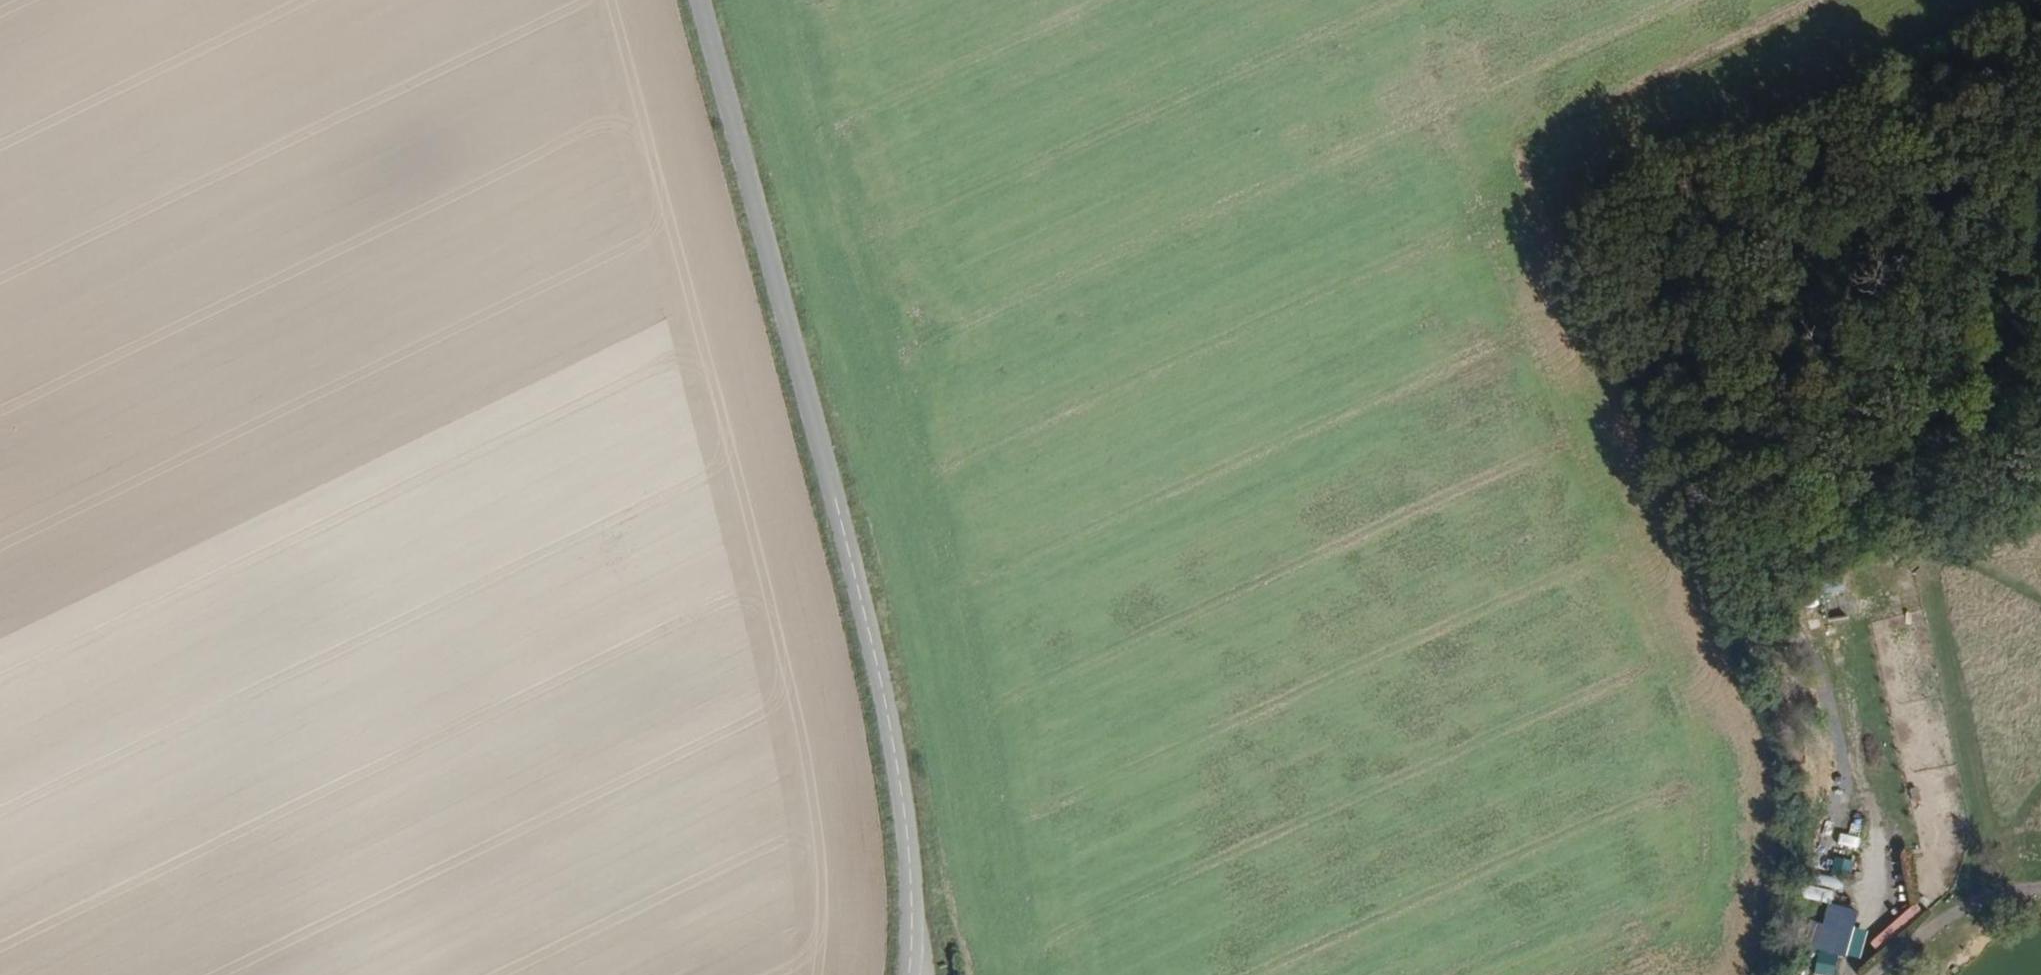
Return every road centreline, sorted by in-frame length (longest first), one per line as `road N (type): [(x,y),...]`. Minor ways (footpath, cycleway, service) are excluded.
road 1 (tertiary): [(913,920),(906,810),(887,704),(705,0)]
road 2 (track): [(1876,974),(1957,908),(2040,890)]

